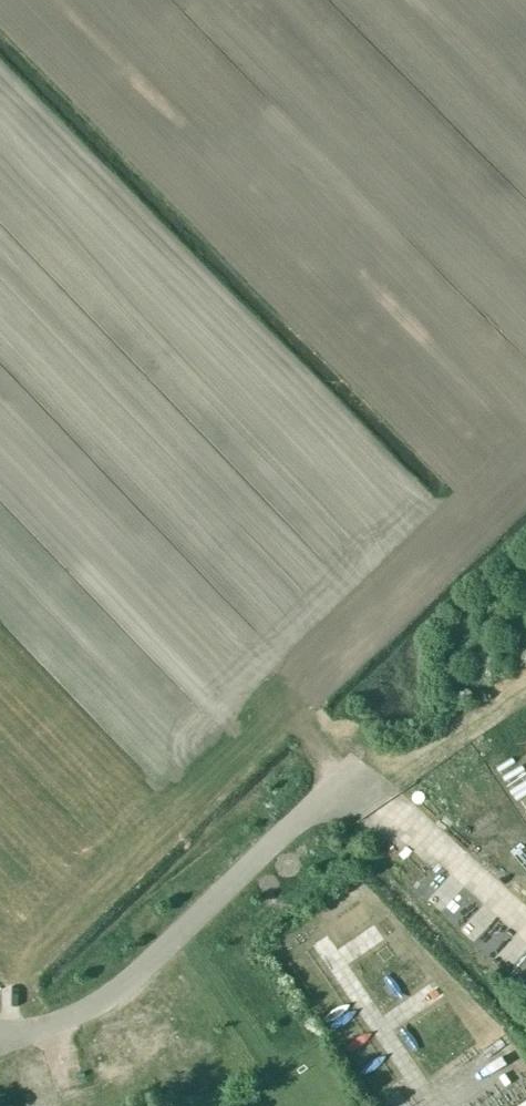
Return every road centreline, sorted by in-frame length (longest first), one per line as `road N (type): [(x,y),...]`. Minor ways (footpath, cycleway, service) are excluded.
road 1 (unclassified): [(0,1037),(110,995),(281,831),(351,778)]

